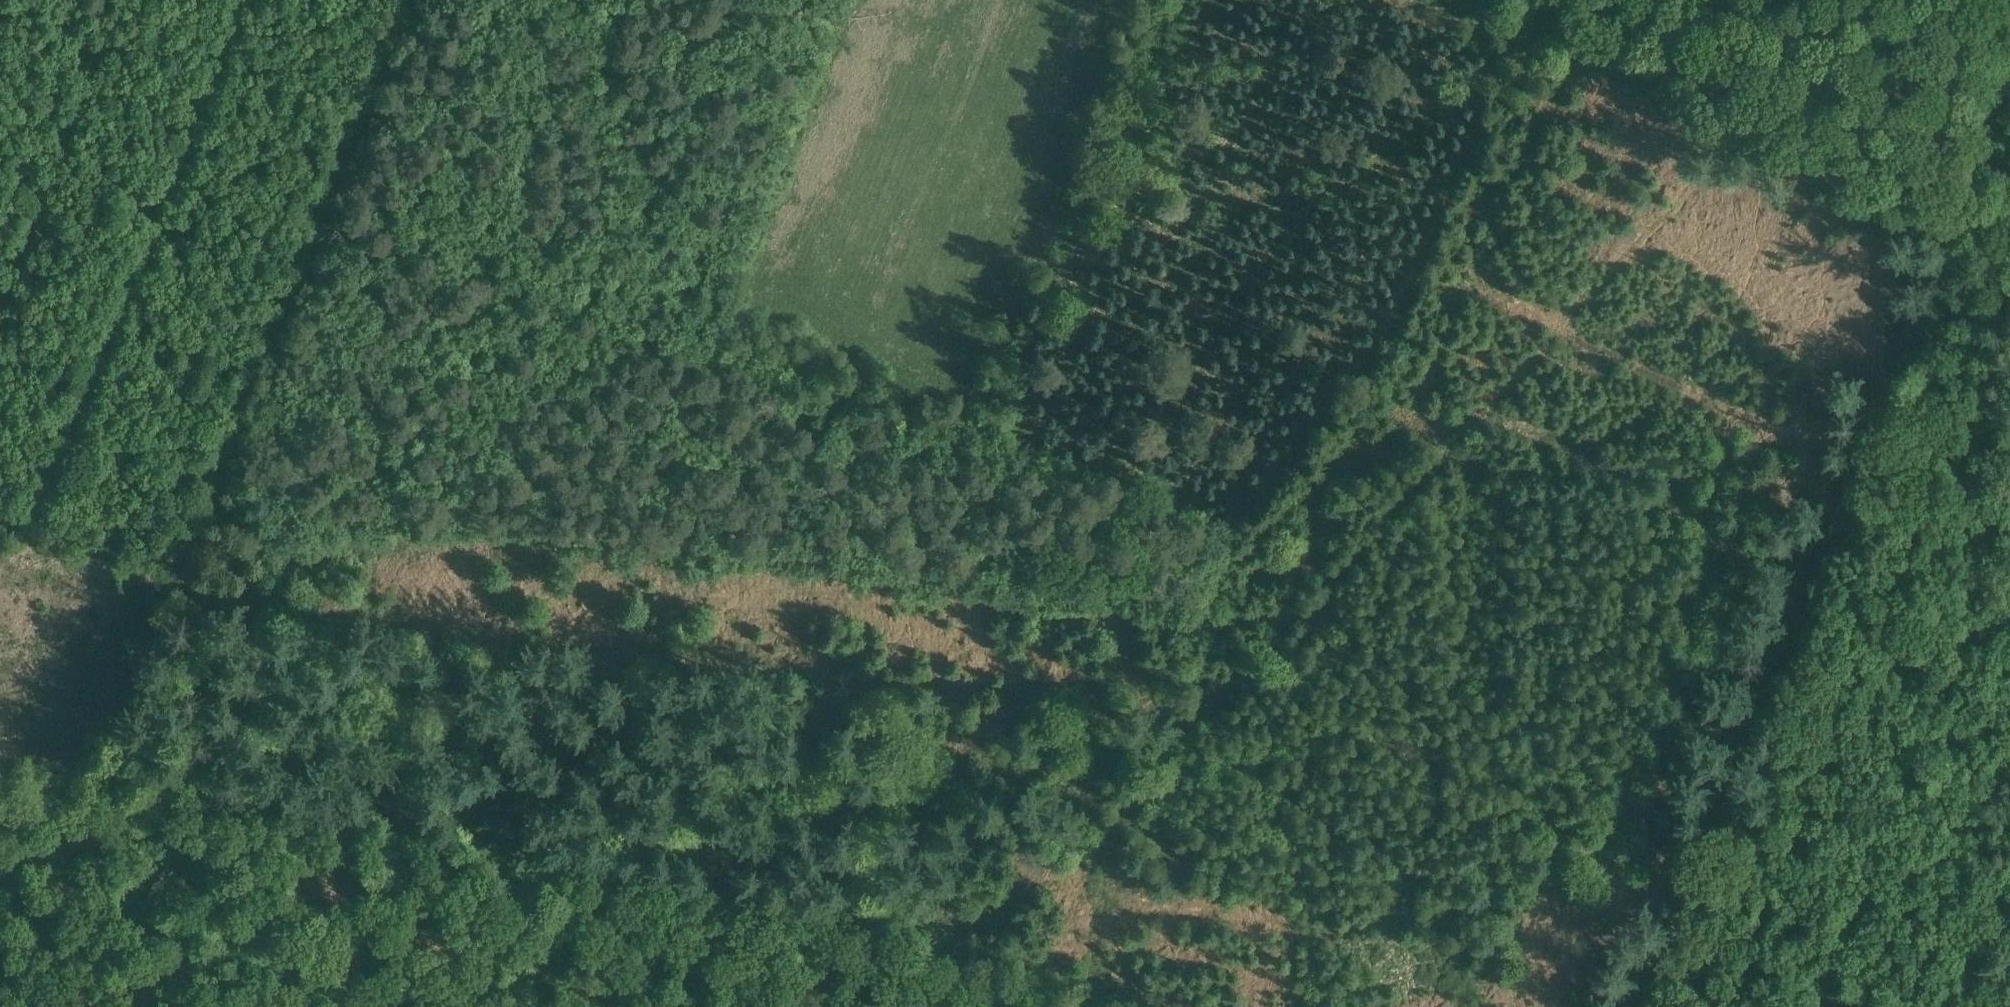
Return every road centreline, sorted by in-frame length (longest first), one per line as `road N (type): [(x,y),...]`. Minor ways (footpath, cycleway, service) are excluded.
road 1 (track): [(0,751),(841,931),(1102,1006)]
road 2 (track): [(0,991),(401,0)]
road 3 (track): [(1648,1006),(2009,81)]
road 4 (track): [(1963,202),(1734,105)]

